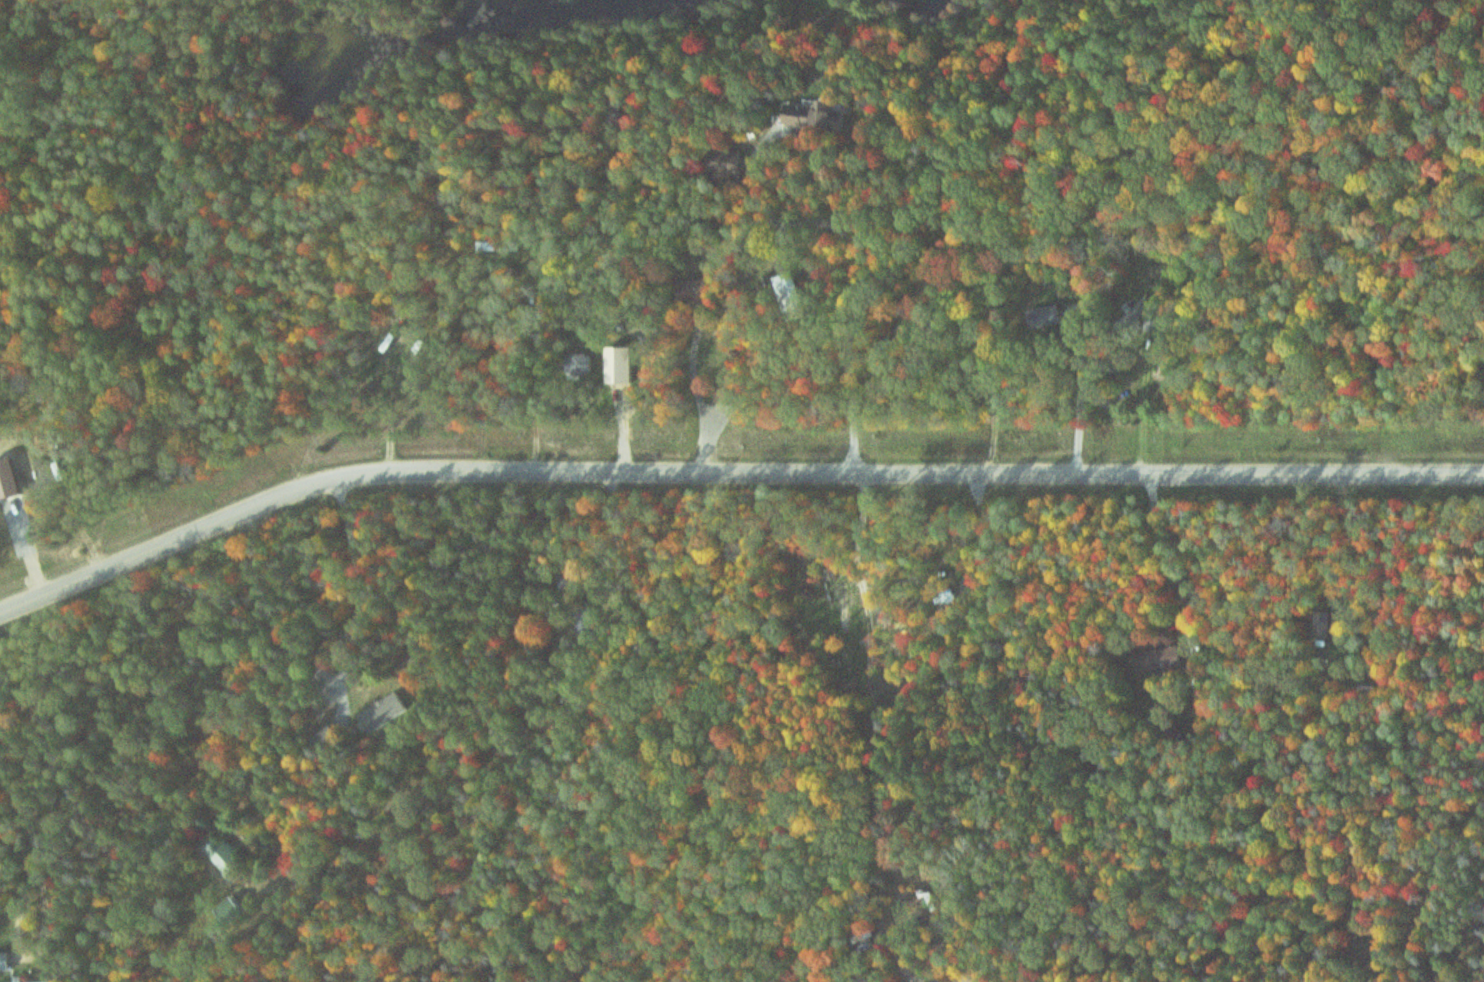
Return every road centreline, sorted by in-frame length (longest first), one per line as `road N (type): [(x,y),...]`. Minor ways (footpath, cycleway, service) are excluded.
road 1 (residential): [(0,611),(289,492),(389,471),(1483,471)]

